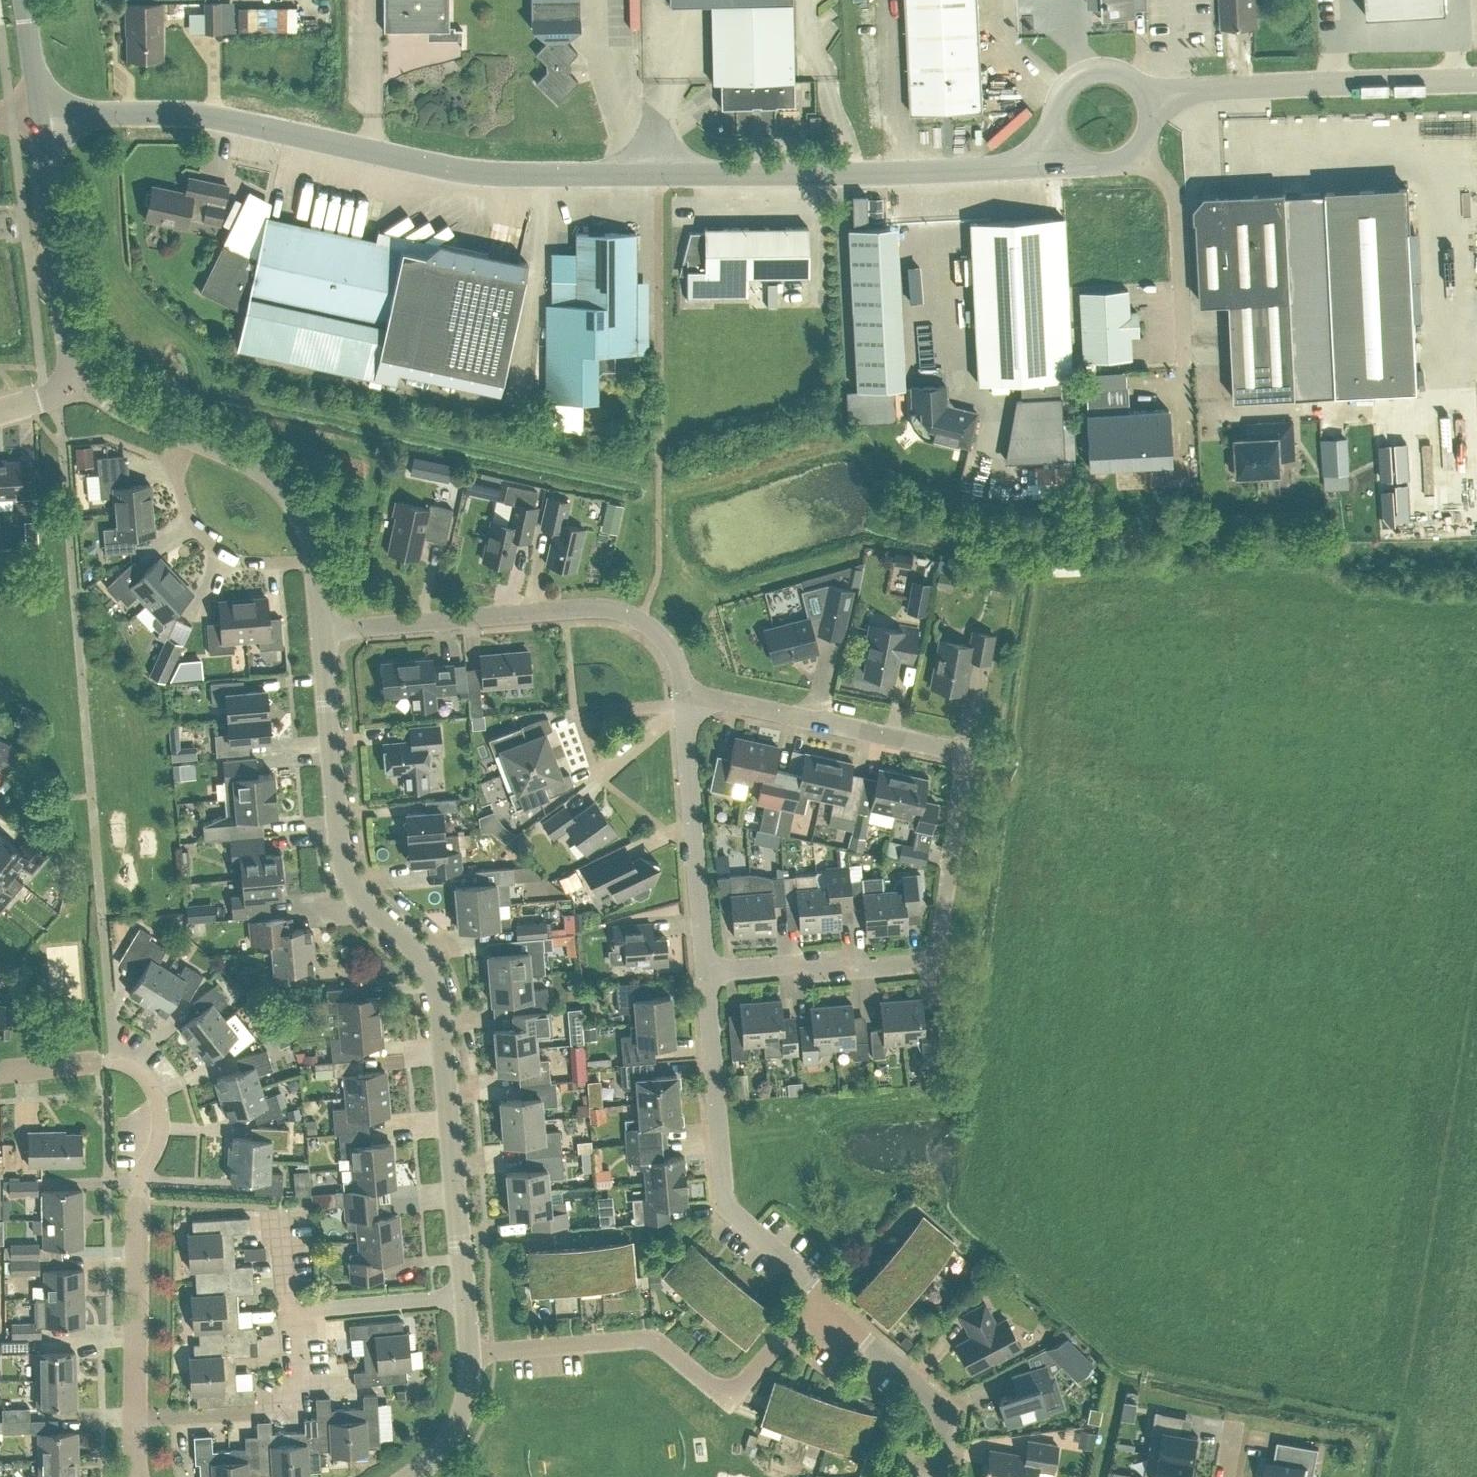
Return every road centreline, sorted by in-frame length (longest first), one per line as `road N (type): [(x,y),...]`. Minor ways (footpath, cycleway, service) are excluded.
road 1 (unclassified): [(1075,154),(988,168),(512,172),(452,167),(211,115),(38,114)]
road 2 (tertiary): [(466,1297),(442,1011),(430,961),(374,911),(342,859),(321,629)]
road 3 (residential): [(683,702),(675,652),(643,615),(597,603),(321,629)]
road 4 (residential): [(707,968),(833,968),(911,962),(935,951),(965,770)]
road 5 (residential): [(470,1354),(642,1339),(718,1393),(744,1385),(815,1299)]
road 6 (residential): [(135,1418),(139,1192),(161,1126),(160,1101),(141,1070),(109,1061)]
road 7 (residential): [(1085,971),(1454,1088)]
road 8 (residential): [(1085,971),(1062,1096),(1274,1235)]
road 9 (residential): [(1109,834),(1476,919)]
road 10 (residential): [(815,1299),(813,1280),(729,1205),(707,968)]
road 11 (residential): [(1117,785),(1210,710),(1359,720),(1457,738)]
road 12 (unclassified): [(1146,100),(1211,87),(1476,79)]
road 13 (unclassified): [(1190,451),(1178,196),(1134,150)]
road 14 (residential): [(965,770),(947,747),(717,698),(683,702)]
road 15 (residential): [(707,968),(683,702)]
road 16 (tertiary): [(78,373),(62,325),(38,114)]
road 17 (residential): [(135,1418),(251,1414),(292,1393),(287,1309)]
road 18 (residential): [(939,1476),(945,1422),(925,1394),(815,1299)]
road 19 (residential): [(185,435),(176,467),(181,494),(210,541),(251,559),(315,558)]
road 20 (residential): [(1274,1235),(1232,1426)]
road 21 (tertiary): [(315,558),(286,492),(262,470),(185,435)]
road 22 (residential): [(287,1309),(466,1297)]
road 23 (residential): [(1454,1088),(1425,1259)]
road 24 (unclassified): [(1146,100),(1120,72),(1087,71),(1068,83),(1055,123),(1075,154)]
road 25 (residential): [(1476,932),(1454,1088)]
road 26 (residential): [(1425,1259),(1274,1235)]
road 27 (residential): [(965,770),(1117,785)]
road 28 (tertiary): [(407,1476),(461,1418),(470,1354)]
road 29 (residential): [(1109,834),(1085,971)]
road 30 (tertiary): [(185,435),(121,407),(78,373)]

